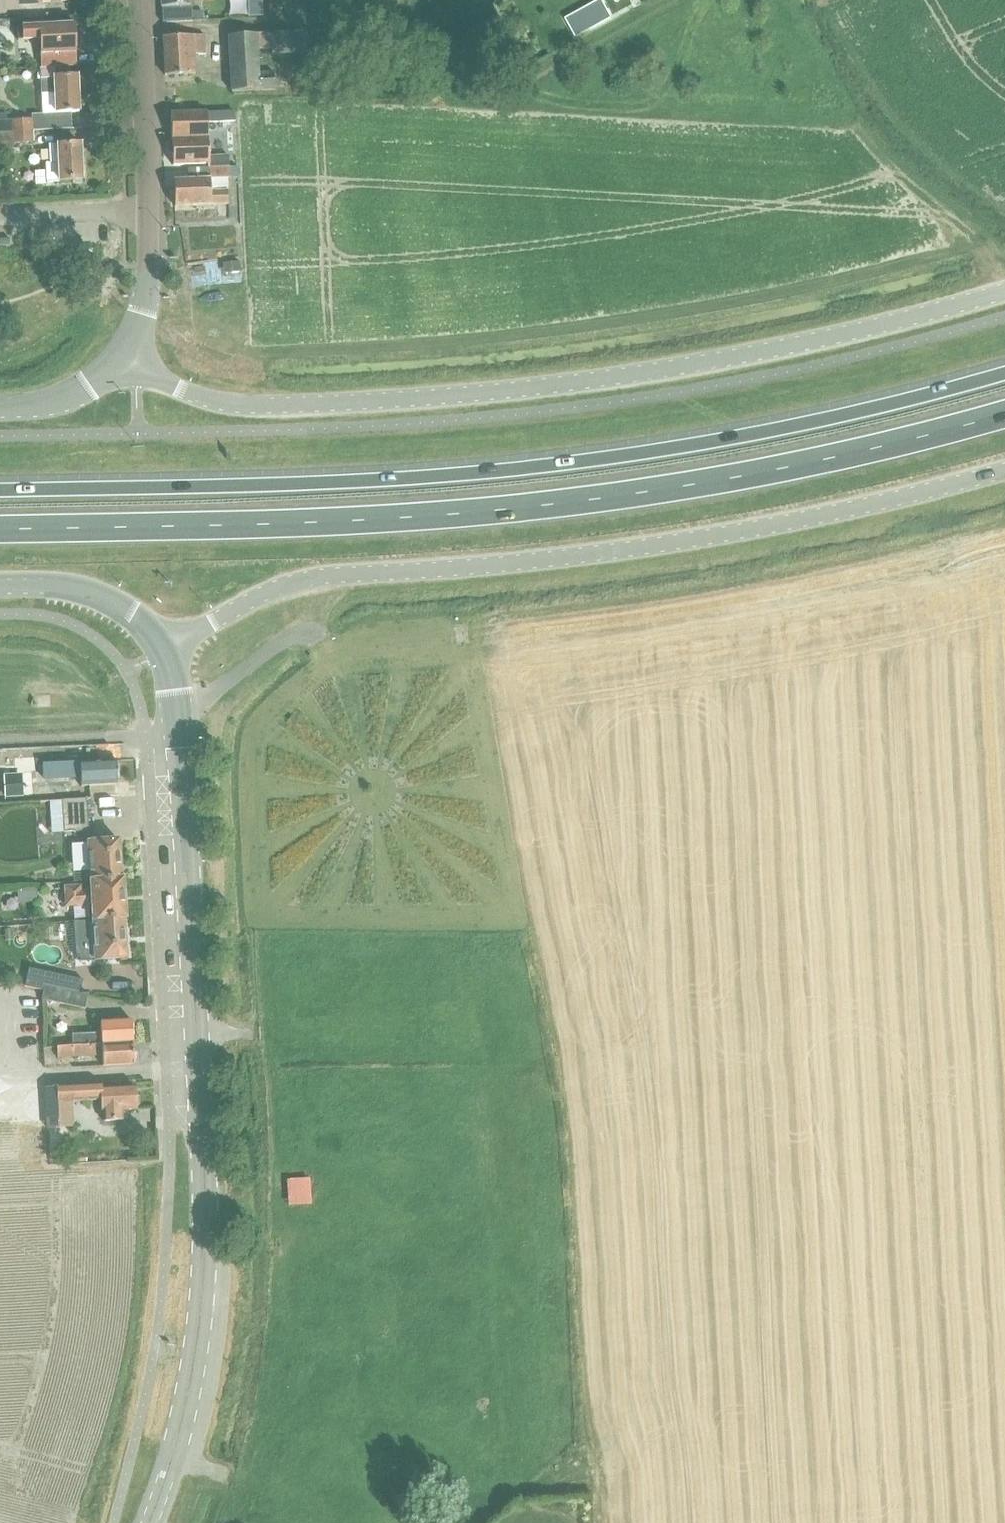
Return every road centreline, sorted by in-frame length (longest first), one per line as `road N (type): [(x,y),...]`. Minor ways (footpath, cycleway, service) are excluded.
road 1 (trunk): [(1004,372),(826,419),(551,465),(292,484),(0,490)]
road 2 (trunk): [(0,529),(405,518),(579,501),(832,457),(1004,413)]
road 3 (unclassified): [(132,361),(196,397),(224,403),(370,402),(732,358),(1004,290)]
road 4 (secondary): [(151,1522),(193,1383),(206,1195),(167,652)]
road 5 (unclassified): [(167,652),(264,592),(328,574),(637,548),(1004,471)]
road 6 (tertiary): [(132,361),(148,266),(134,0)]
road 7 (secondary): [(0,585),(66,585),(105,596),(167,652)]
road 8 (tertiary): [(0,407),(89,387),(132,361)]

